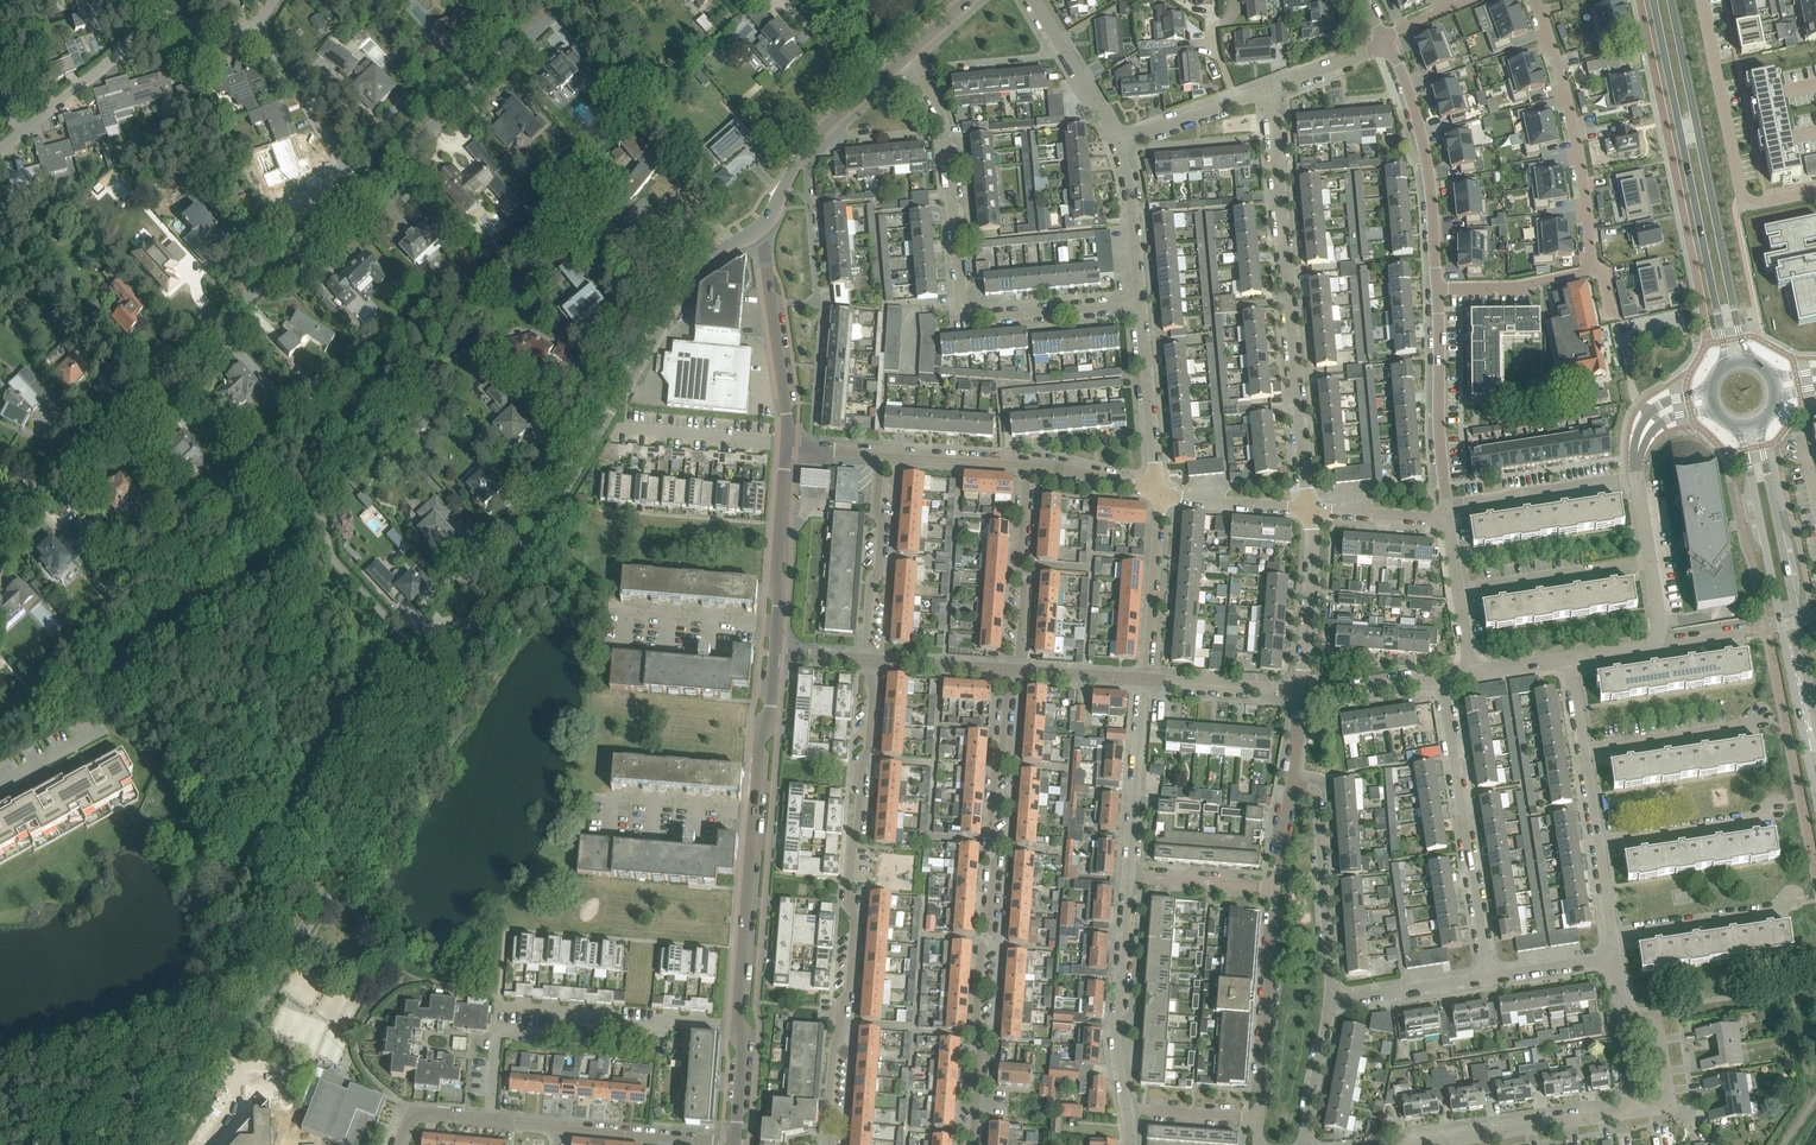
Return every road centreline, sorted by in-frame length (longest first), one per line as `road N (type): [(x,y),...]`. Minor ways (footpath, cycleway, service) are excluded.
road 1 (residential): [(174,1144),(685,284),(718,248),(757,229)]
road 2 (residential): [(867,659),(869,751),(851,844),(847,901),(855,916),(834,1046),(826,1128),(832,1144)]
road 3 (residential): [(0,525),(362,192)]
road 4 (residential): [(970,1144),(1008,669)]
road 5 (residential): [(1138,302),(979,316),(964,310),(943,122),(905,55)]
road 6 (residential): [(1311,510),(1270,88)]
road 7 (secondary): [(1740,428),(1815,791)]
road 8 (secondary): [(1654,0),(1727,363)]
road 9 (secondary): [(1748,358),(1671,0)]
road 10 (unclassified): [(1442,677),(1487,976)]
road 11 (secondary): [(1815,711),(1760,425)]
road 12 (residential): [(362,192),(568,0)]
road 13 (residential): [(1589,270),(1571,126),(1532,0)]
road 14 (residential): [(1815,190),(1752,203),(1742,196),(1702,0)]
road 15 (residential): [(743,1032),(665,1020),(655,1027),(613,1024),(606,1015),(576,1012),(567,1037),(498,1031)]
road 16 (residential): [(1437,287),(1422,142),(1386,42)]
road 17 (unclassified): [(1332,1001),(1317,803),(1310,790),(1290,785)]
road 18 (residential): [(1123,1108),(1113,1045),(1128,877)]
road 19 (unclassified): [(1258,1119),(1276,888)]
road 20 (residential): [(743,1032),(736,1011),(753,809)]
road 21 (residential): [(1423,1144),(1639,1110)]
road 22 (residential): [(1445,505),(1437,287)]
road 23 (unclassified): [(787,443),(757,229)]
road 24 (residential): [(0,150),(166,18)]
road 25 (residential): [(1018,670),(1027,461)]
road 26 (residential): [(881,451),(867,659)]
road 27 (residential): [(1128,877),(1146,679)]
road 28 (residential): [(1458,590),(1650,564)]
road 29 (residential): [(1159,494),(1138,302)]
road 30 (residential): [(1445,505),(1636,477)]
road 31 (residential): [(362,192),(258,32)]
road 32 (residential): [(1611,932),(1769,908),(1794,897)]
road 33 (residential): [(1582,748),(1742,725),(1763,712)]
road 34 (residential): [(1146,679),(1159,494)]
road 35 (residential): [(1597,841),(1748,817),(1777,805)]
road 36 (residential): [(776,624),(787,443)]
road 37 (residential): [(1311,510),(1302,689)]
road 38 (residential): [(562,1126),(734,1142)]
road 39 (residential): [(787,443),(619,427)]
road 40 (residential): [(1118,141),(1035,0)]
road 41 (residential): [(1138,302),(1118,141)]
road 42 (residential): [(753,809),(774,653)]
road 43 (unclassified): [(1332,1001),(1487,976)]
road 44 (residential): [(783,188),(811,140),(886,72)]
road 45 (residential): [(1302,689),(1146,679)]
road 46 (residential): [(1589,270),(1522,287),(1437,287)]
road 47 (residential): [(1311,510),(1159,494)]
road 48 (residential): [(776,624),(627,611)]
road 49 (residential): [(1128,877),(1276,888)]
road 50 (residential): [(1027,461),(881,451)]
road 51 (residential): [(1304,1144),(1332,1001)]
road 52 (residential): [(753,809),(612,798)]
road 53 (residential): [(1008,669),(867,659)]
road 54 (residential): [(1442,677),(1353,691),(1302,689)]
road 55 (residential): [(1447,518),(1311,510)]
road 56 (residential): [(1159,494),(1027,461)]
road 57 (residential): [(1258,1119),(1123,1108)]
road 58 (residential): [(1639,1110),(1667,1100),(1660,1036),(1647,1021),(1626,1024)]
road 59 (residential): [(1146,679),(1018,670)]
road 60 (unclassified): [(1487,976),(1614,958)]
road 61 (residential): [(1270,88),(1386,42)]
road 62 (residential): [(1118,141),(1235,100)]

